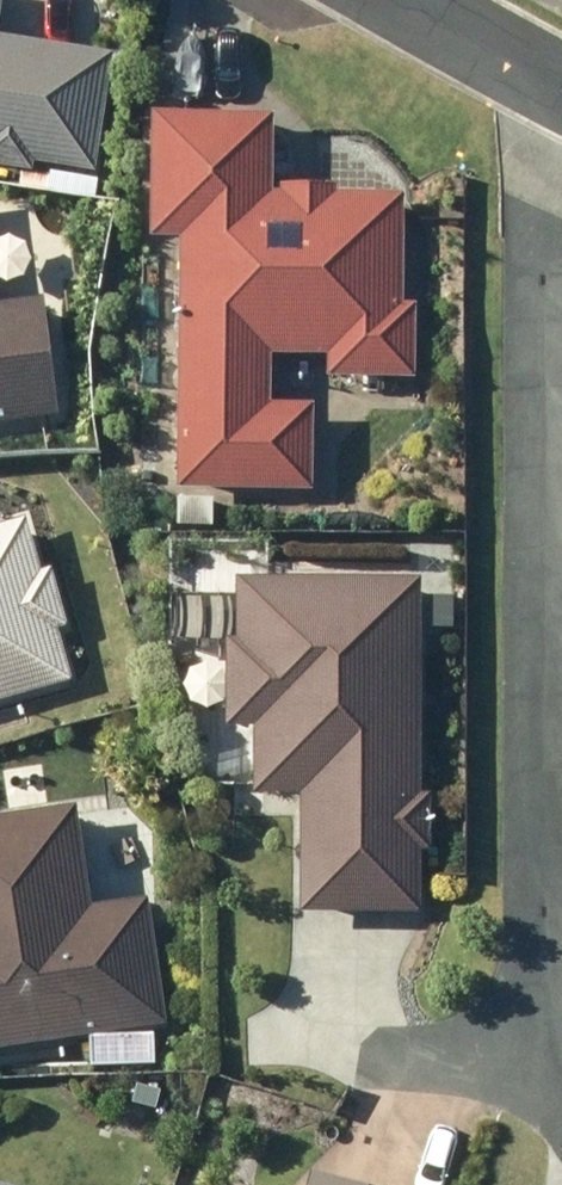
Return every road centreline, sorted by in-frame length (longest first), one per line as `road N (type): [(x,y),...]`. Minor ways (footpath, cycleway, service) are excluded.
road 1 (residential): [(547,72),(535,1029),(561,1086)]
road 2 (residential): [(417,0),(547,72)]

